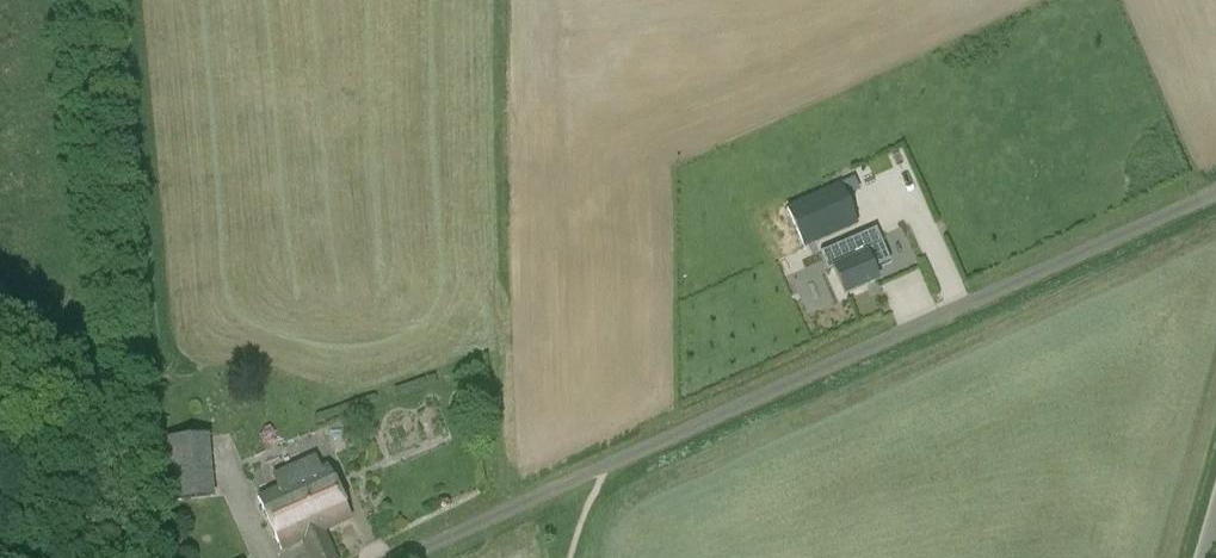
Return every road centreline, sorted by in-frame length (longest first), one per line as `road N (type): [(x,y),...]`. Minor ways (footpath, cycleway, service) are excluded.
road 1 (unclassified): [(401,557),(1215,194)]

